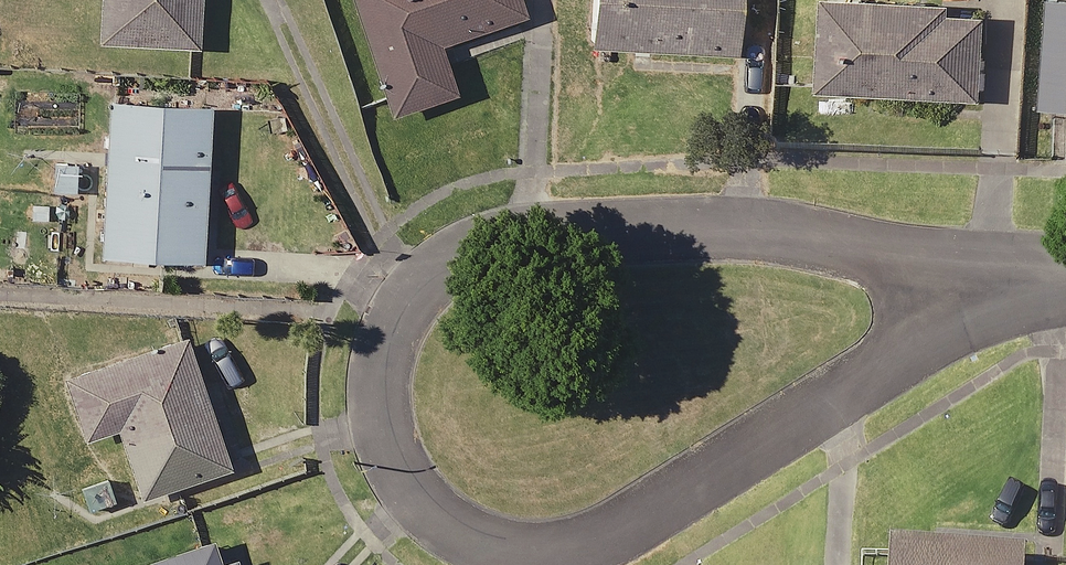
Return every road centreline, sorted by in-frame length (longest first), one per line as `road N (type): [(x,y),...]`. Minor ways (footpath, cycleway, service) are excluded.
road 1 (residential): [(980,279),(890,363),(647,517),(580,546),(514,551),(454,532),(412,489),(383,435),(373,380),(383,321),(416,276),(454,253),(512,237),(765,227)]
road 2 (residential): [(765,227),(980,279)]

